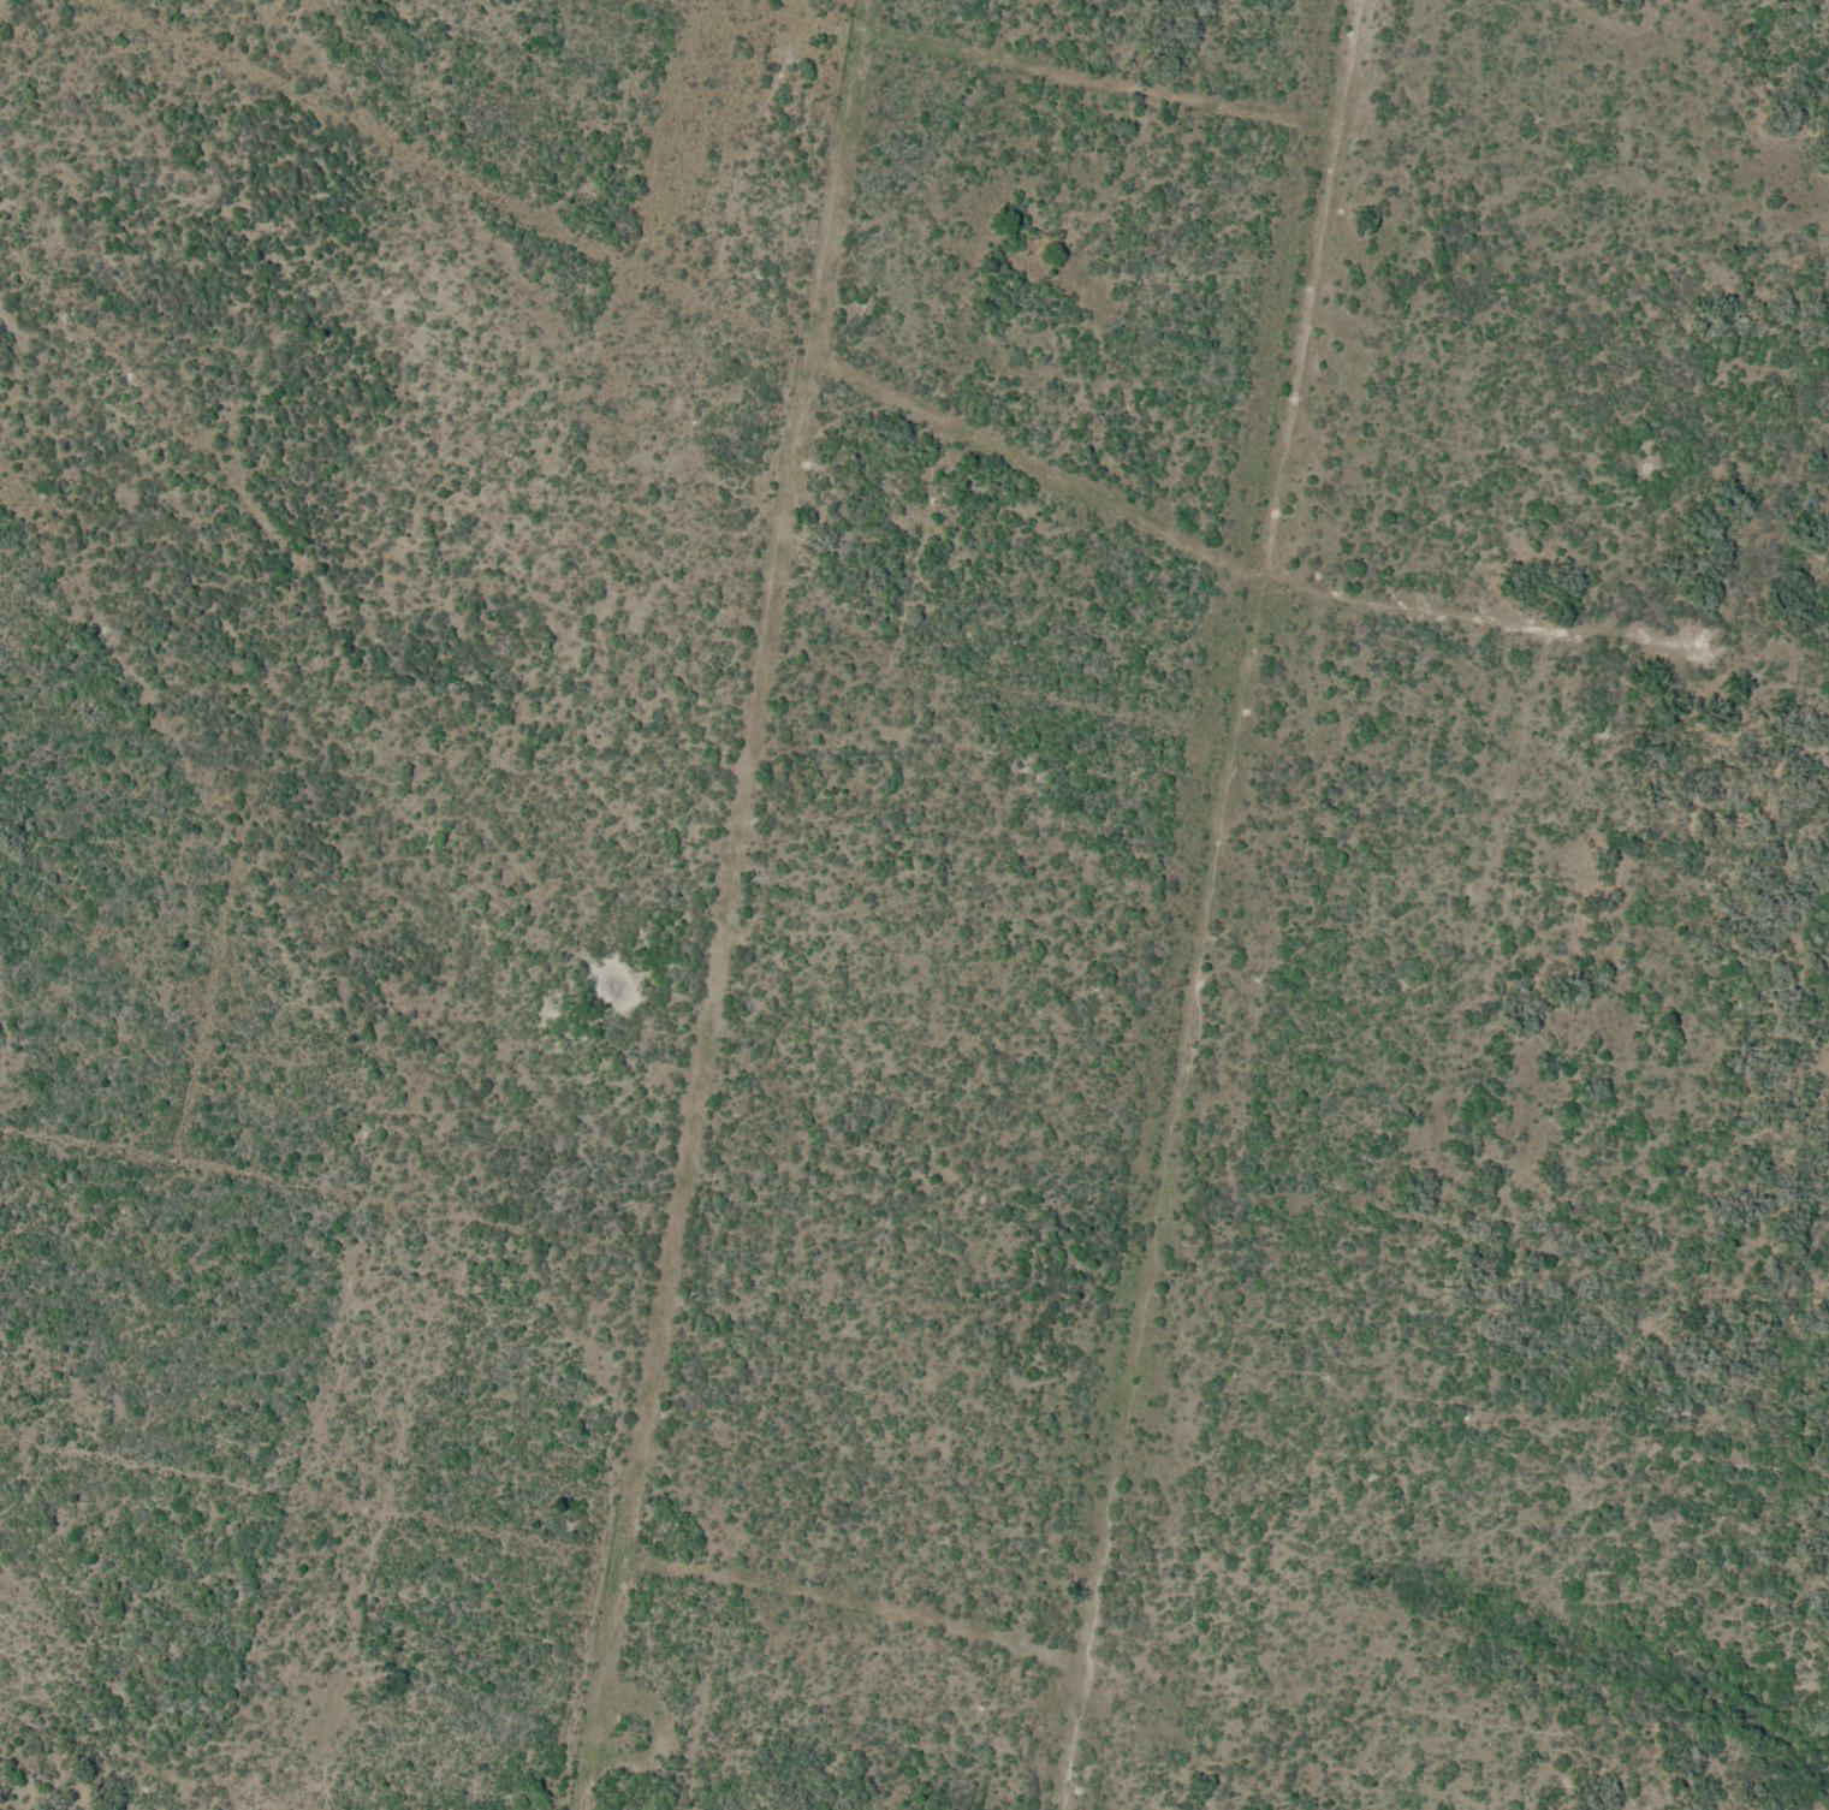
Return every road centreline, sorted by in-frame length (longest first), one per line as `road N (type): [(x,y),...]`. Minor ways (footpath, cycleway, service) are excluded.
road 1 (residential): [(150,1809),(0,1621)]

